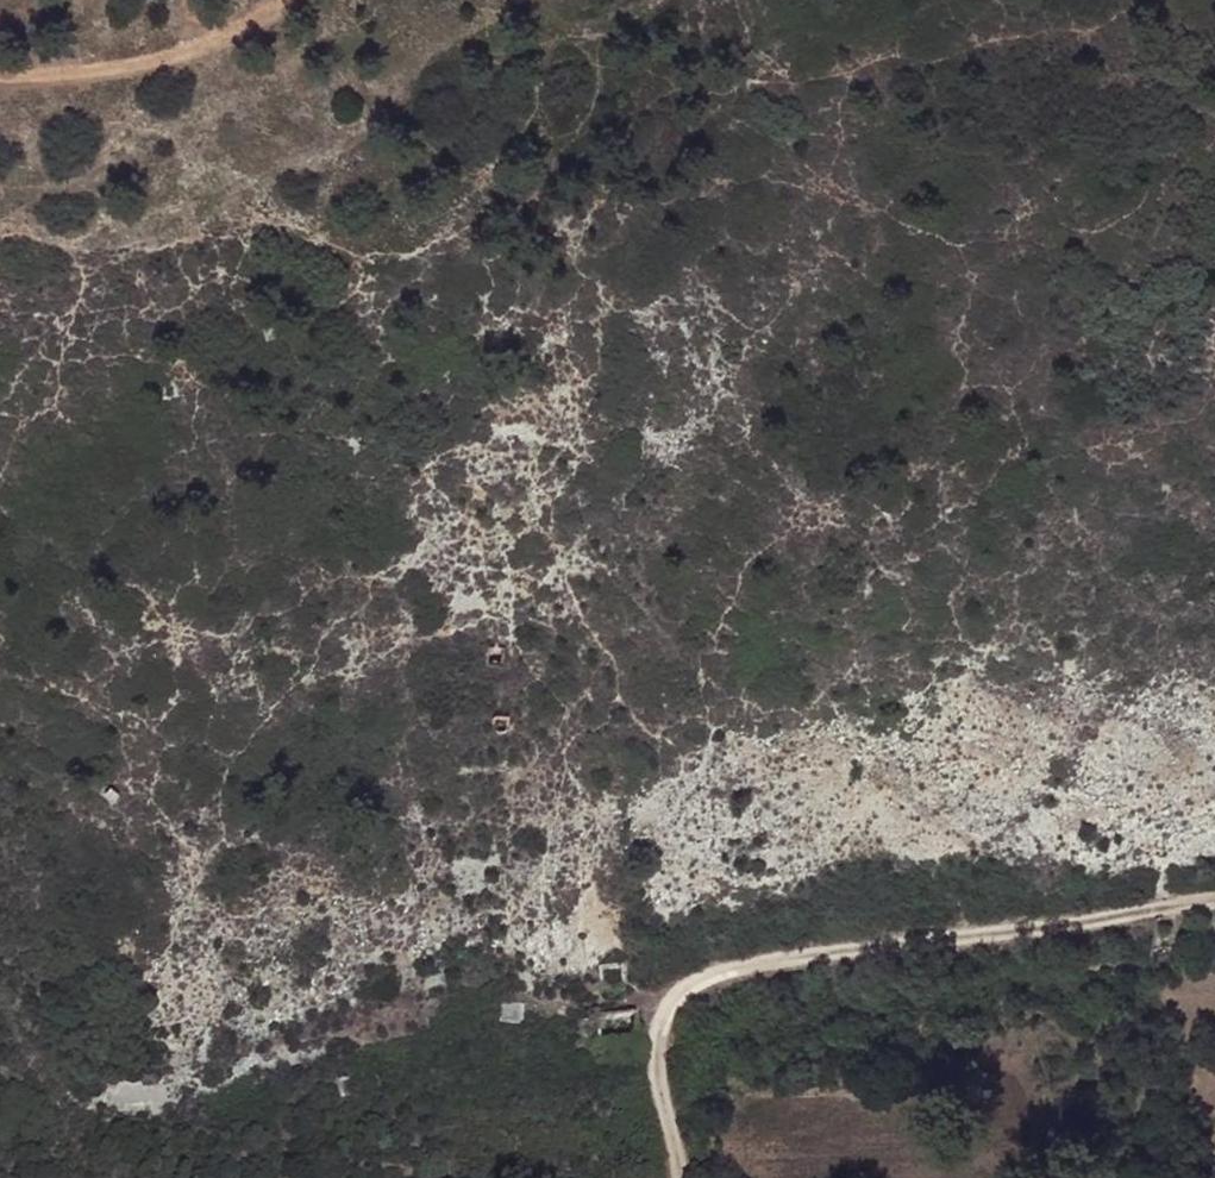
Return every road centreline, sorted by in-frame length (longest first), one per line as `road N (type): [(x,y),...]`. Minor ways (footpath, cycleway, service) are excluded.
road 1 (track): [(1214,903),(716,972),(679,990),(657,1023),(653,1063),(676,1177)]
road 2 (track): [(0,81),(169,60),(286,0)]

